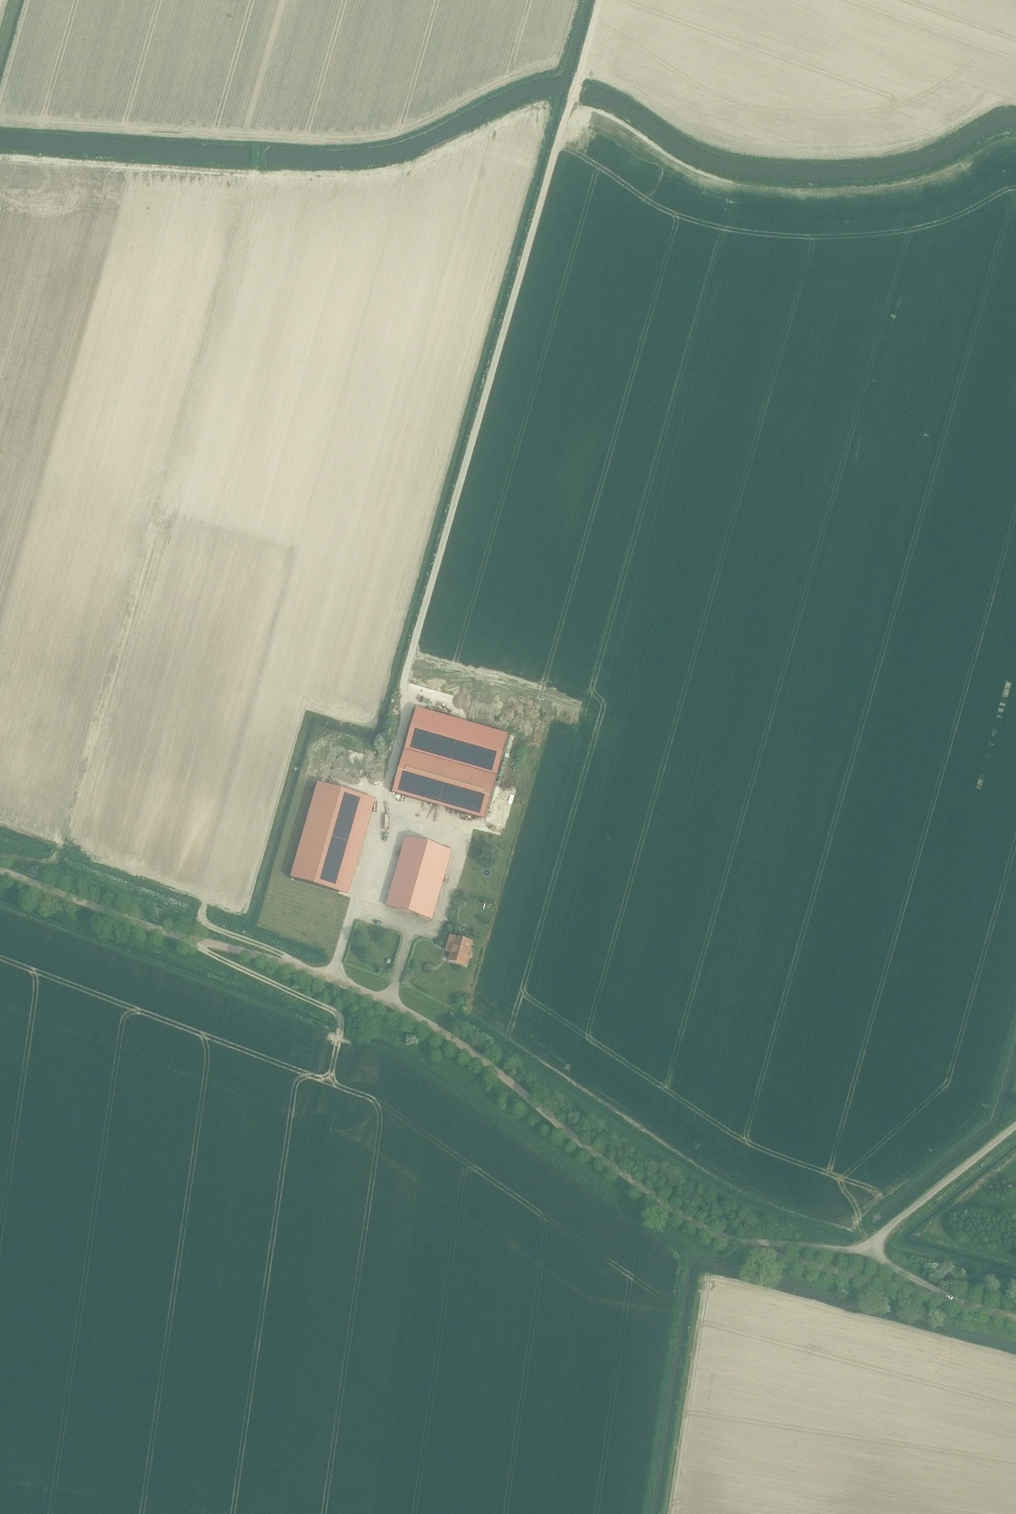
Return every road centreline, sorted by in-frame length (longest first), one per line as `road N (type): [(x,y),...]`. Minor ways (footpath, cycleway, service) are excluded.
road 1 (unclassified): [(732,1241),(661,1201),(412,1014),(309,970),(127,919),(0,870)]
road 2 (track): [(0,854),(53,859),(60,849),(154,512)]
road 3 (unclassified): [(955,1302),(732,1241)]
road 4 (unclassified): [(865,1251),(1015,1123)]
road 5 (unclassified): [(732,1241),(865,1251)]

